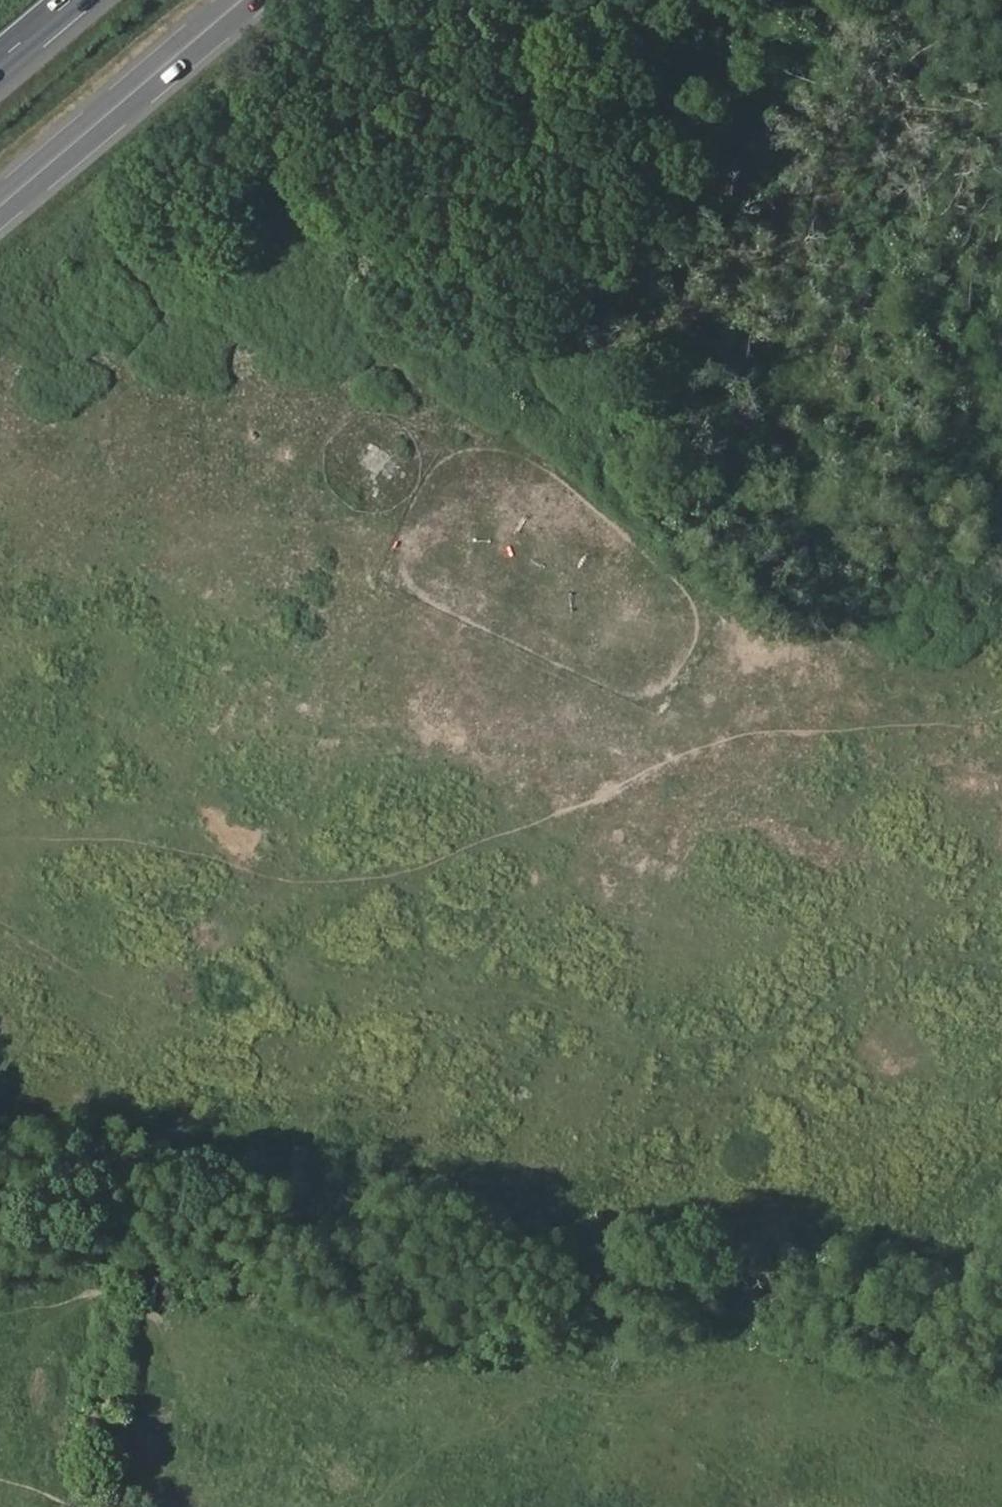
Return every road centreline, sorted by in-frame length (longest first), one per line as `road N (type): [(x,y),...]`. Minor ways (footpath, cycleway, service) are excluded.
road 1 (secondary): [(246,0),(0,209)]

